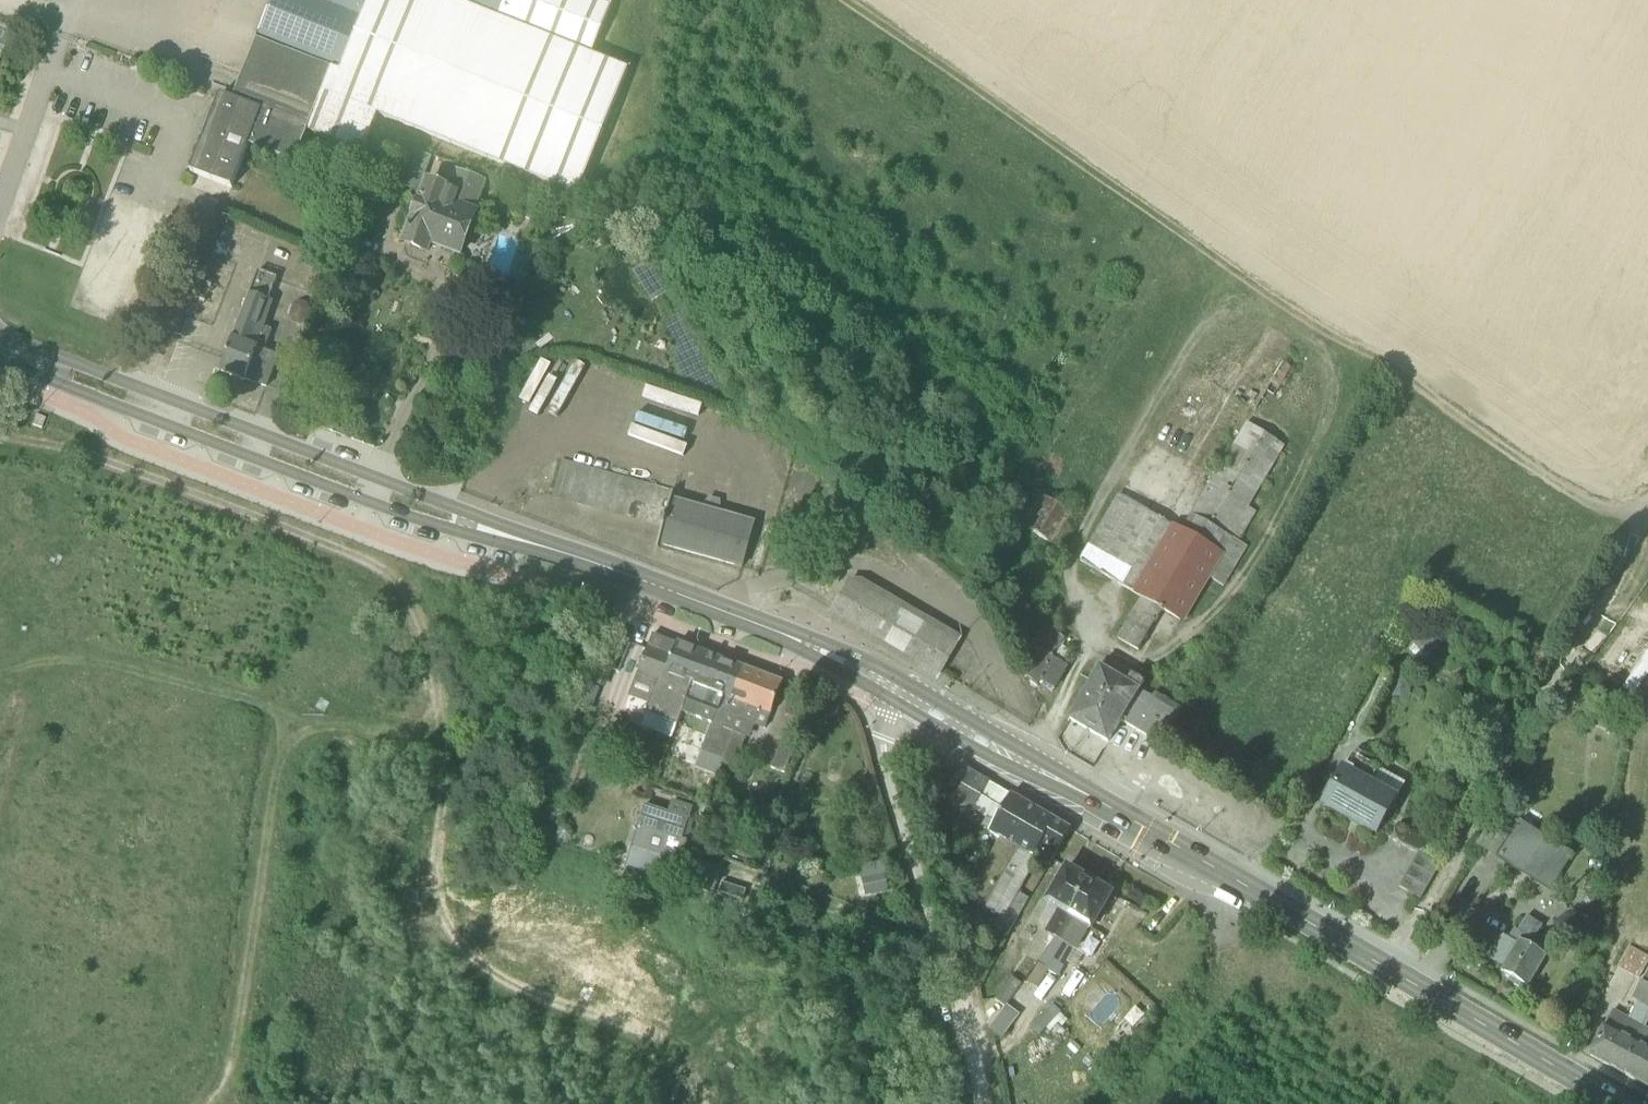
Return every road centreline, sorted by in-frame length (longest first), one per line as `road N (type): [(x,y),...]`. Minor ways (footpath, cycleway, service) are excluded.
road 1 (secondary): [(1619,1103),(1003,747),(891,692),(0,350)]
road 2 (track): [(0,436),(140,465),(335,540),(390,577),(416,613),(430,652),(436,712),(417,732),(309,733),(279,763),(240,1030),(224,1092),(211,1103)]
road 3 (track): [(1132,454),(1243,277),(1635,527)]
road 4 (track): [(1647,506),(1393,973)]
road 5 (track): [(684,1094),(690,1066),(680,1048),(643,1026),(489,972),(461,944),(439,878),(445,769),(436,712)]
road 6 (track): [(1243,277),(860,0)]
road 7 (track): [(861,700),(953,982),(980,1103)]

